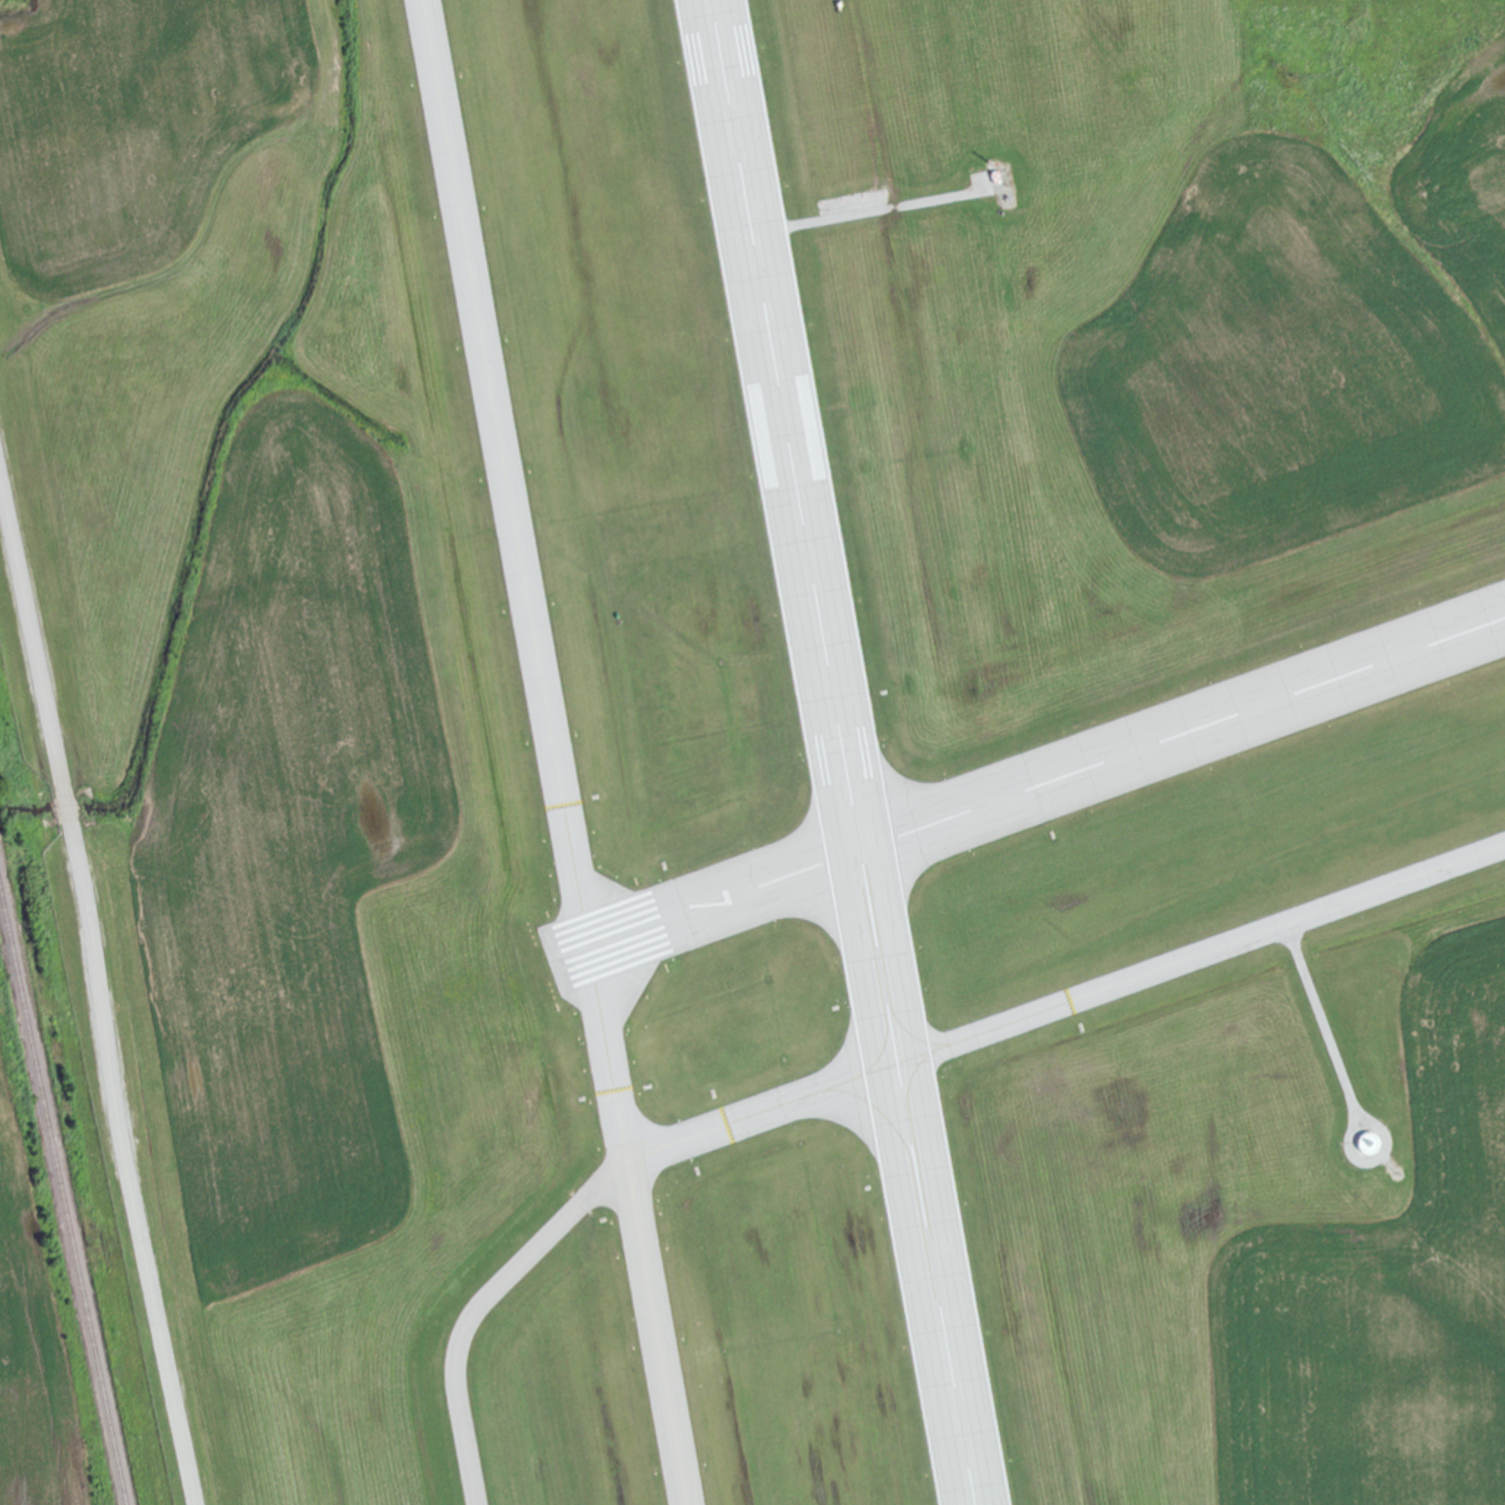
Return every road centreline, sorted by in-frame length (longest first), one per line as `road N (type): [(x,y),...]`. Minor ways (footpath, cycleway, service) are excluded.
road 1 (residential): [(197,1504),(0,467)]

